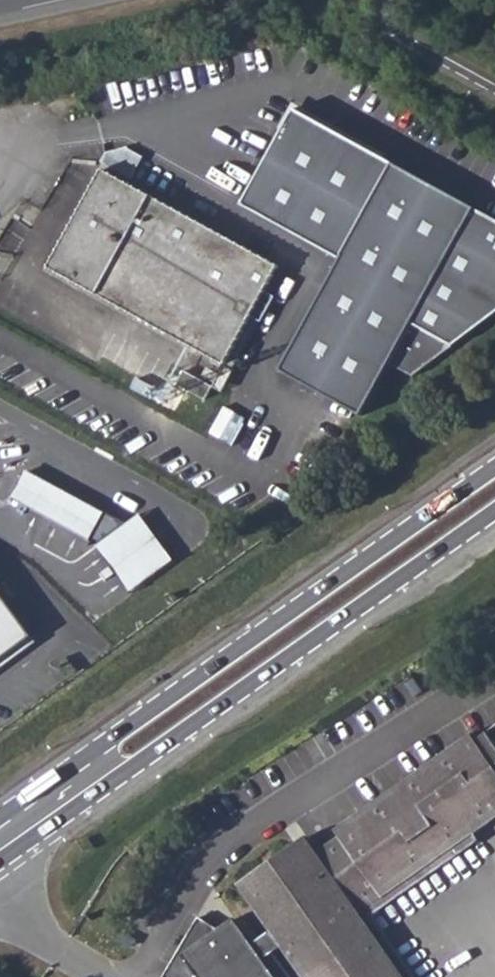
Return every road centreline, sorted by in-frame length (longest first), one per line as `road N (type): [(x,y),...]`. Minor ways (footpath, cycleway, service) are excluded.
road 1 (secondary): [(494,468),(0,818)]
road 2 (secondary): [(0,858),(494,511)]

